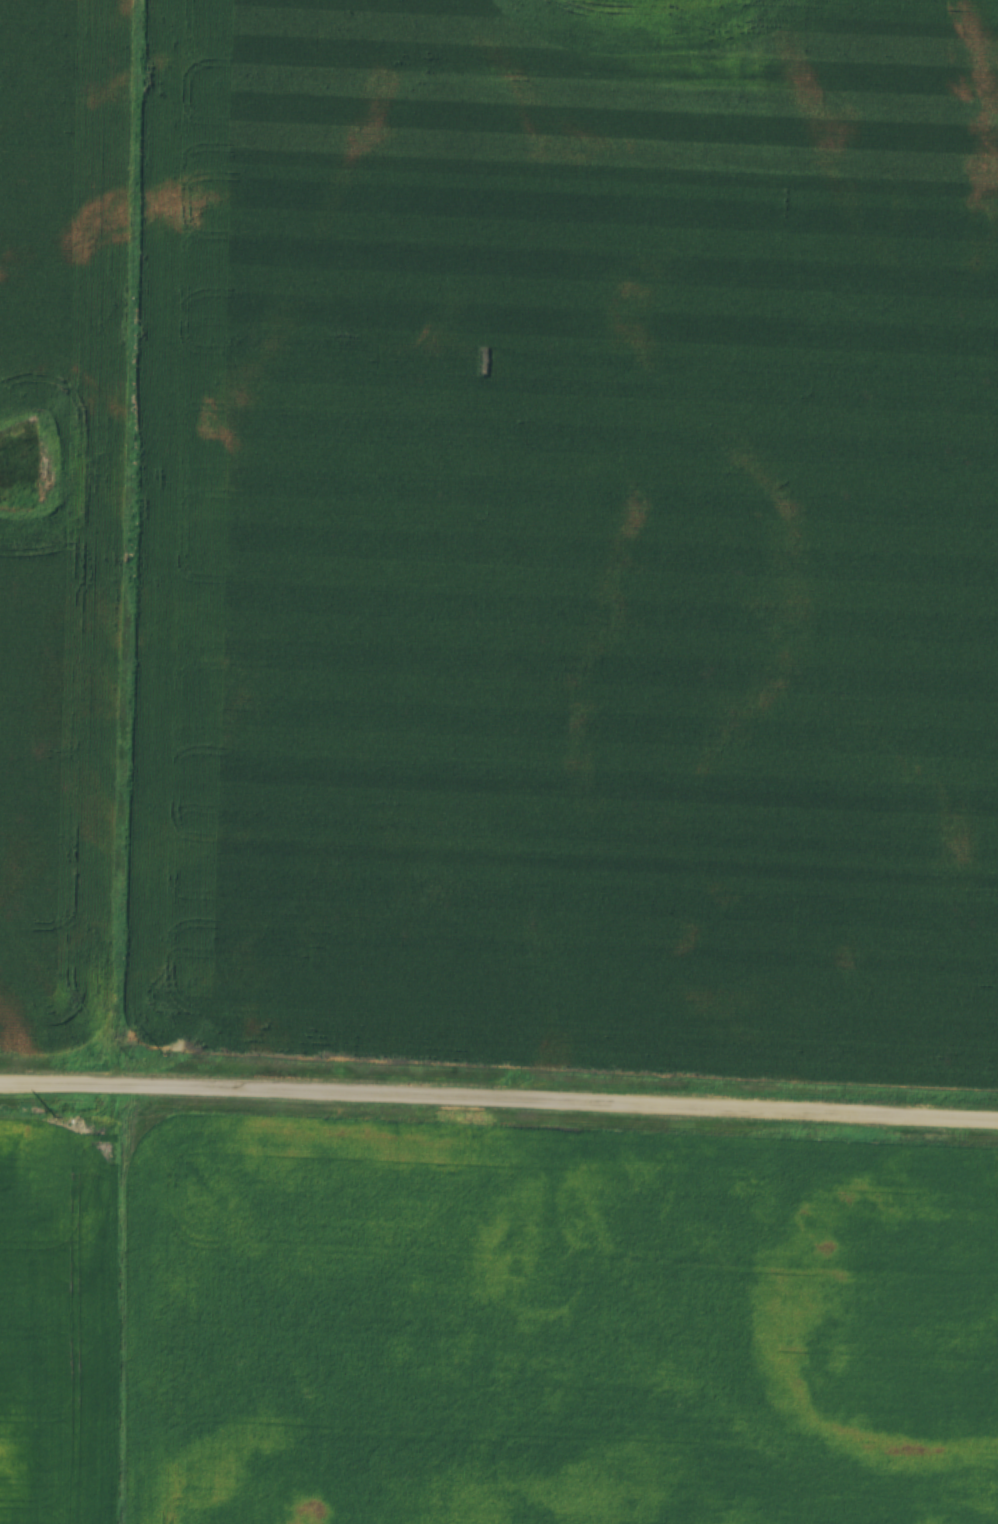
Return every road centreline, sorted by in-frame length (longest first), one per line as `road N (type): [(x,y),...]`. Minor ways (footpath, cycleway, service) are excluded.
road 1 (residential): [(997,1120),(0,1086)]

